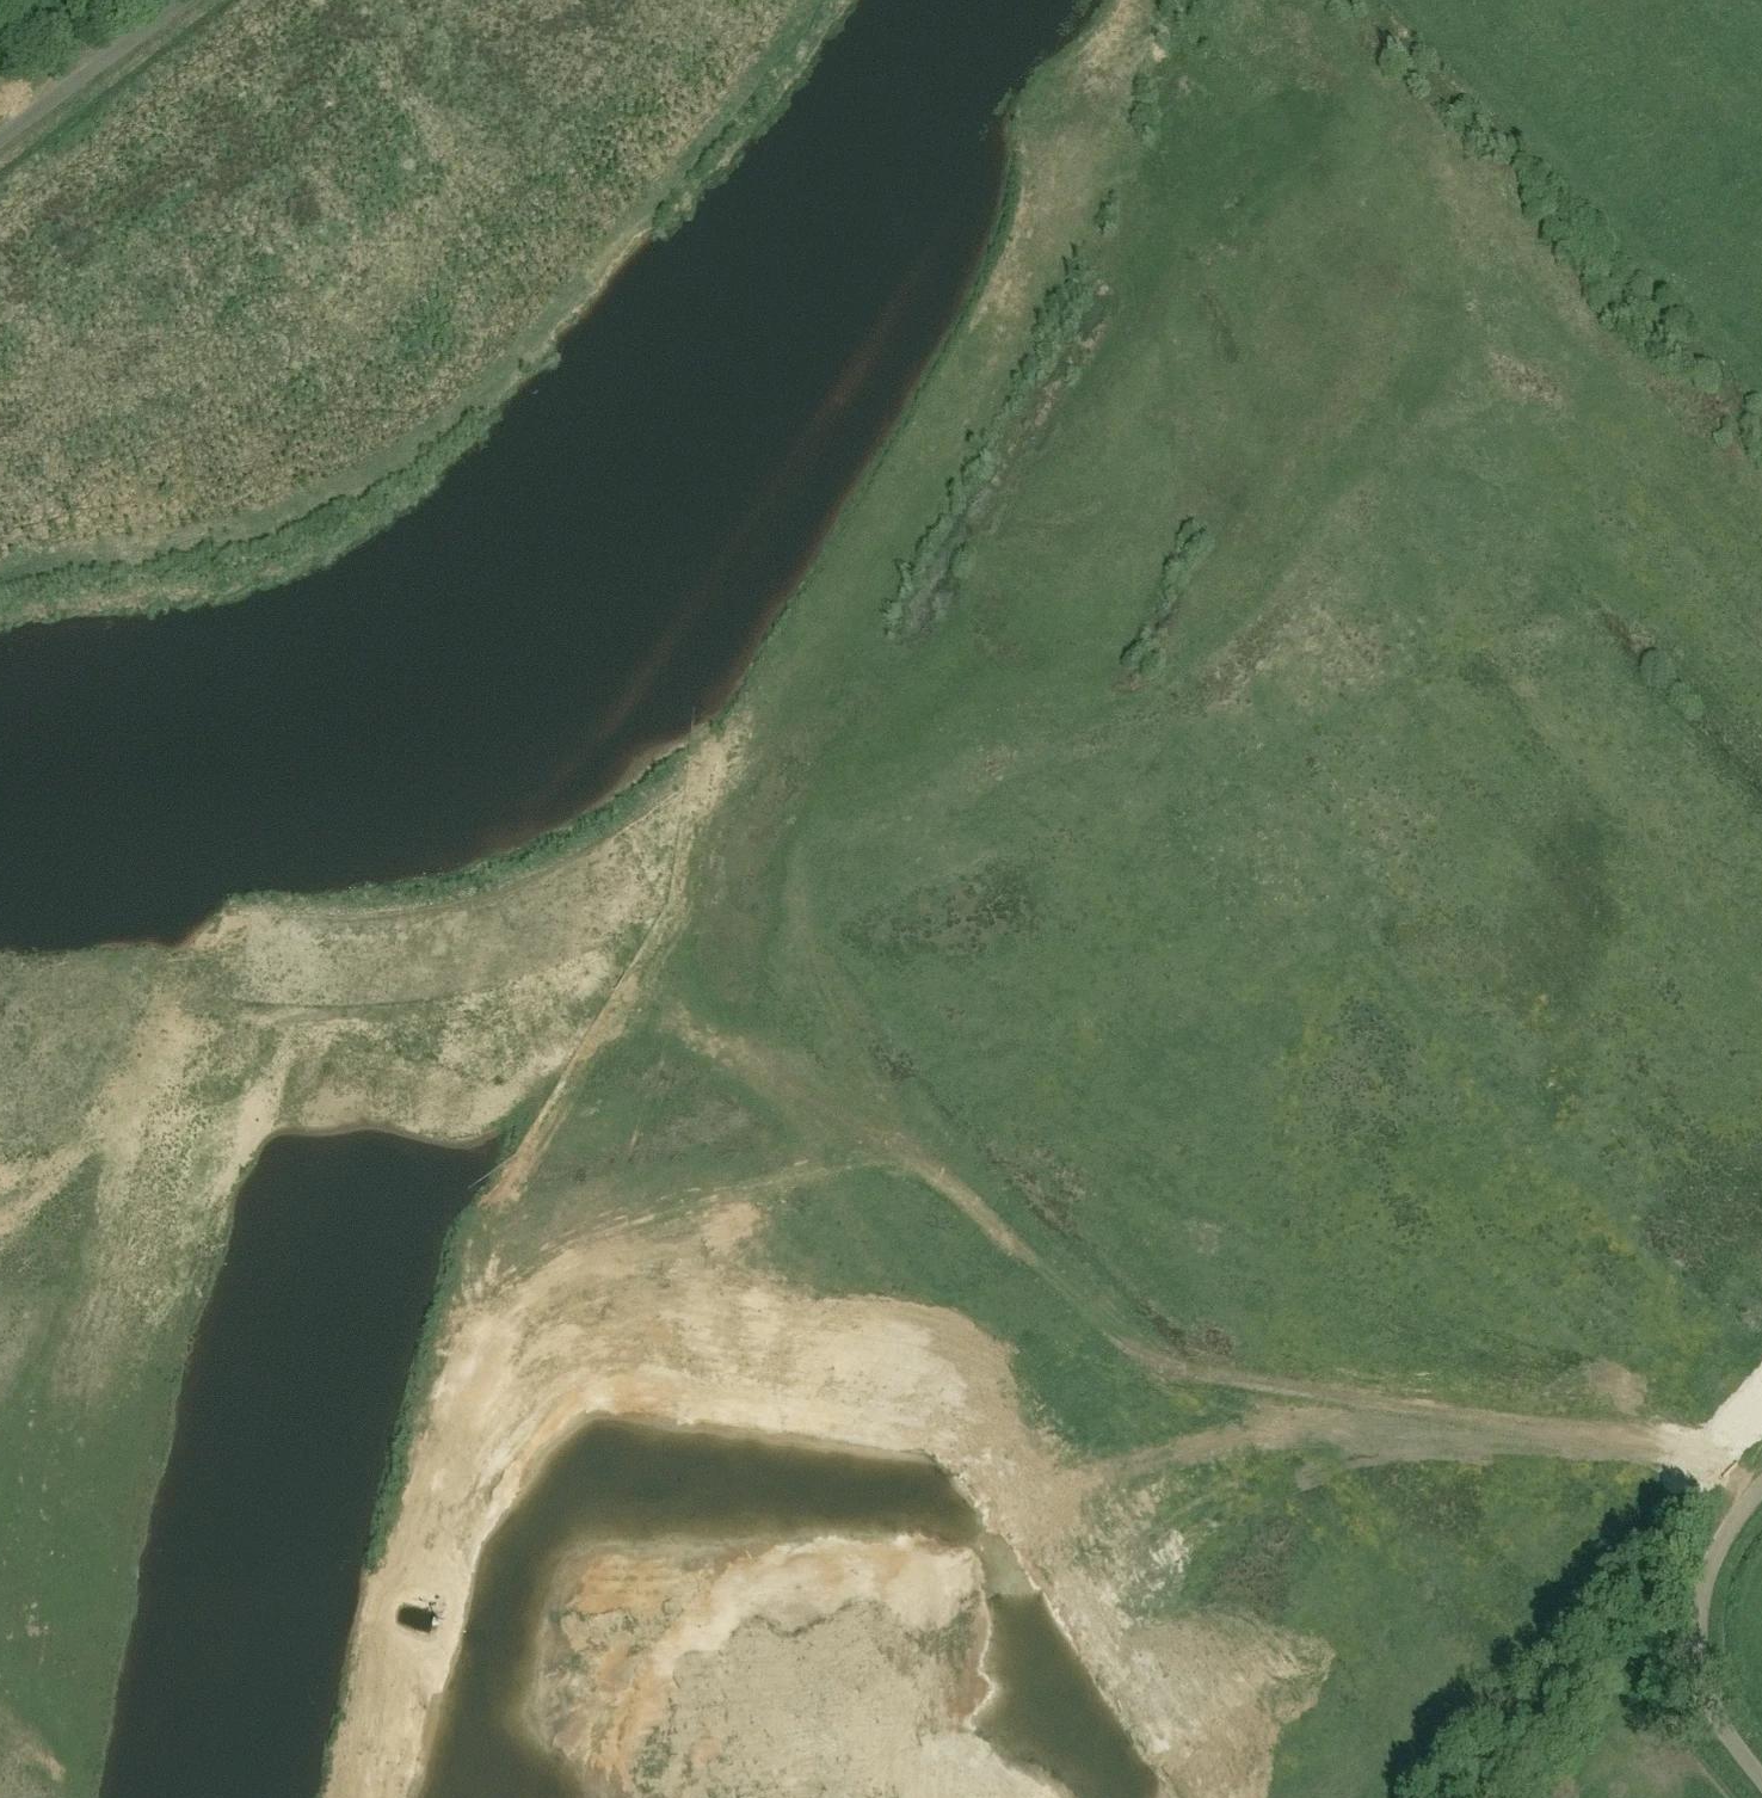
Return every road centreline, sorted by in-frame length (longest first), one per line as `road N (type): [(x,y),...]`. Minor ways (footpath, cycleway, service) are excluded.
road 1 (unclassified): [(1761,1491),(1729,1526),(1703,1581),(1697,1638),(1700,1675),(1761,1778)]
road 2 (unclassified): [(0,138),(181,0)]

